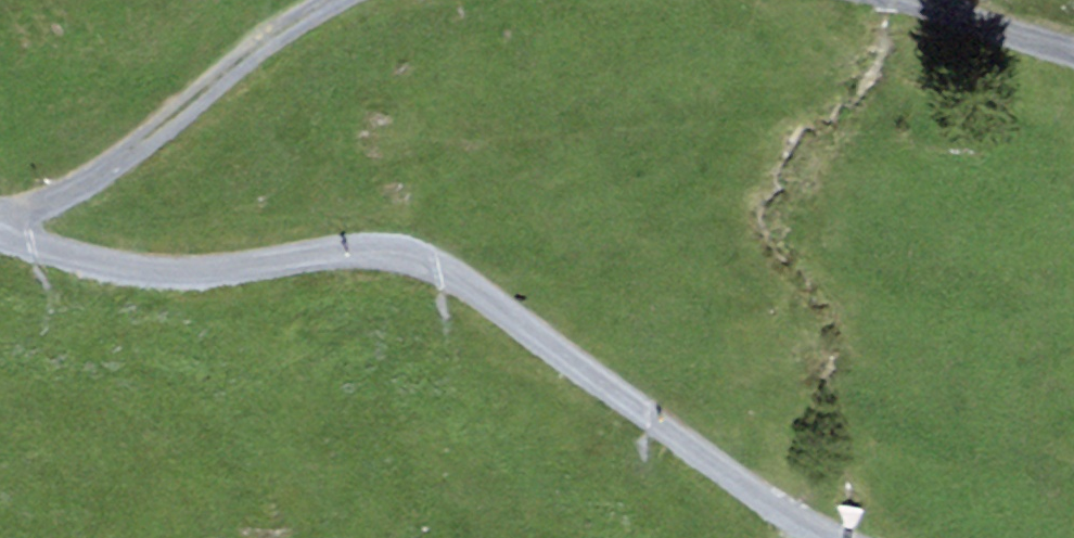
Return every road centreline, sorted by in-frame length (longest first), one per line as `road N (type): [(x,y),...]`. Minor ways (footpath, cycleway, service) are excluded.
road 1 (track): [(0,236),(141,274),(202,274),(348,250),(417,263),(466,289),(687,454),(820,537)]
road 2 (track): [(320,0),(250,45),(124,151),(46,200),(0,212)]
road 3 (track): [(1073,55),(886,0)]

